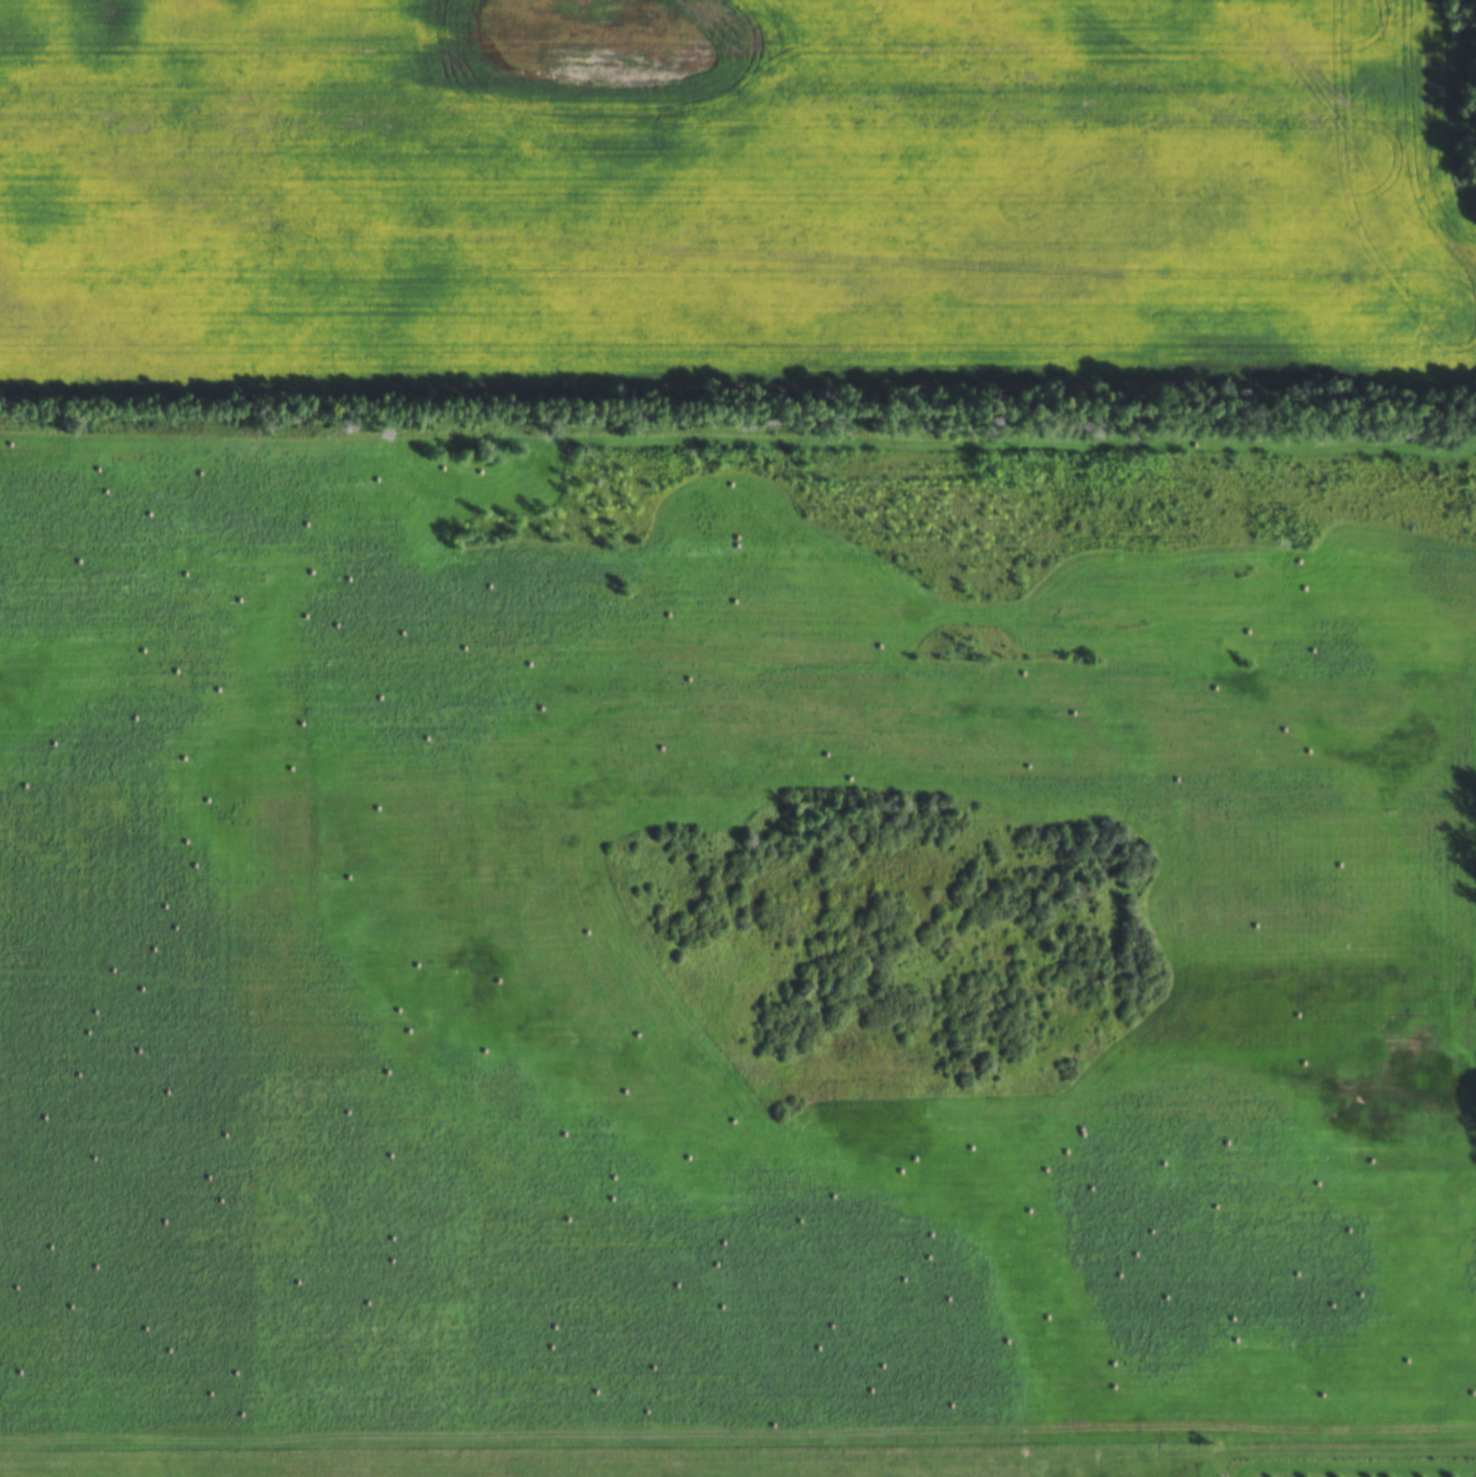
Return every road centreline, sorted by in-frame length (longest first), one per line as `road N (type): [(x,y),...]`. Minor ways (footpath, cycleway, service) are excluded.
road 1 (track): [(0,1438),(1475,1427)]

